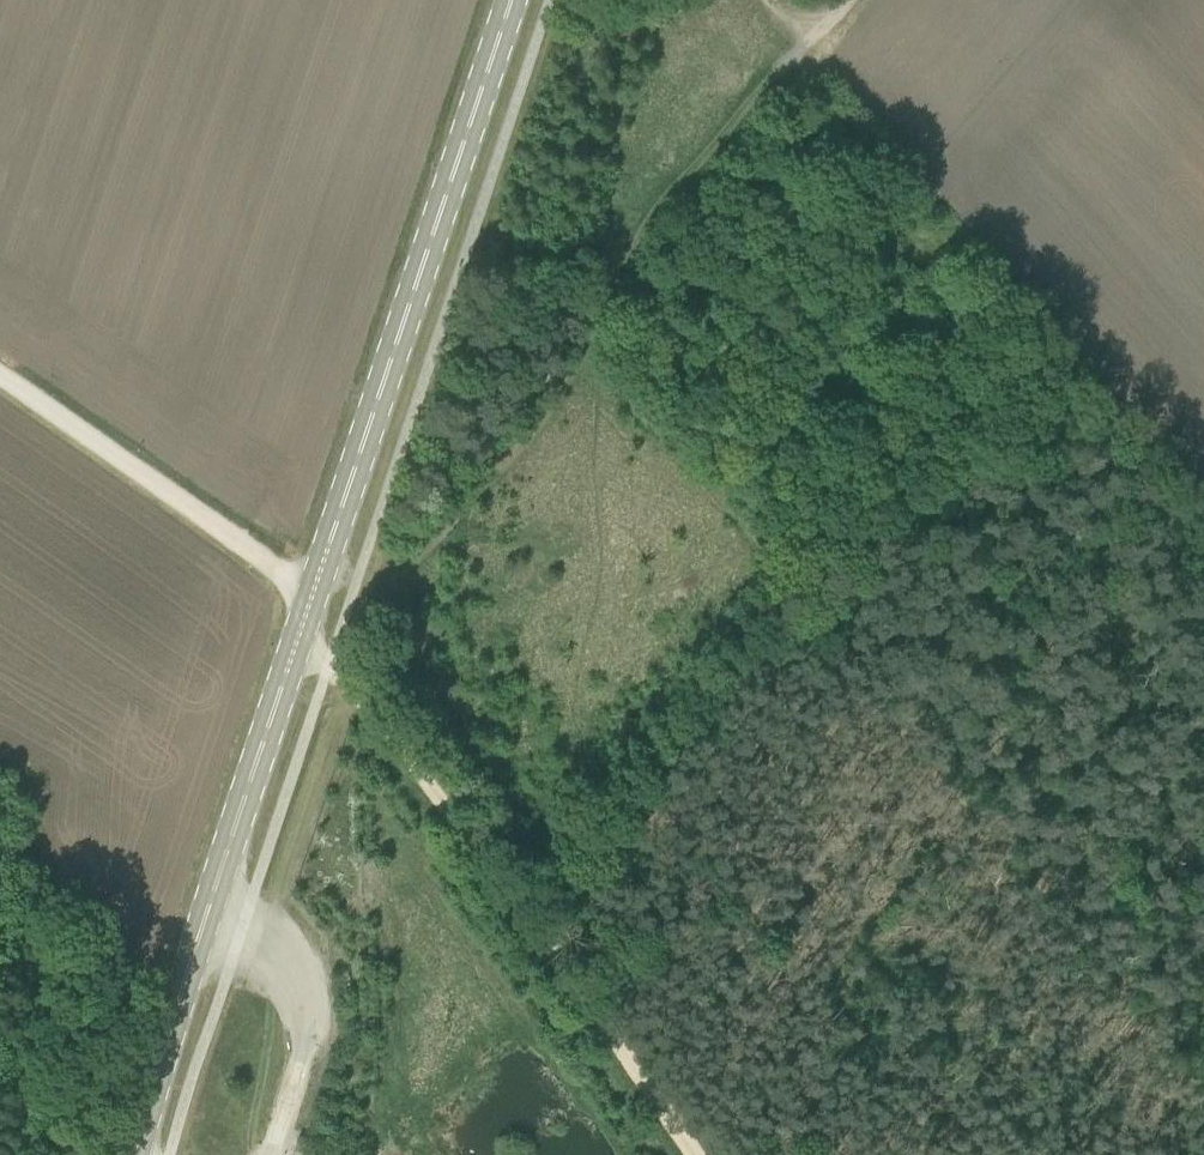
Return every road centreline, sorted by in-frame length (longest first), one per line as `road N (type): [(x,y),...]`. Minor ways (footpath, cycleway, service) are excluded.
road 1 (primary): [(140,1154),(512,0)]
road 2 (track): [(809,34),(793,65),(419,523),(328,663)]
road 3 (track): [(328,663),(427,778),(697,1154)]
road 4 (track): [(802,568),(500,880)]
road 5 (track): [(0,374),(264,557),(310,617)]

